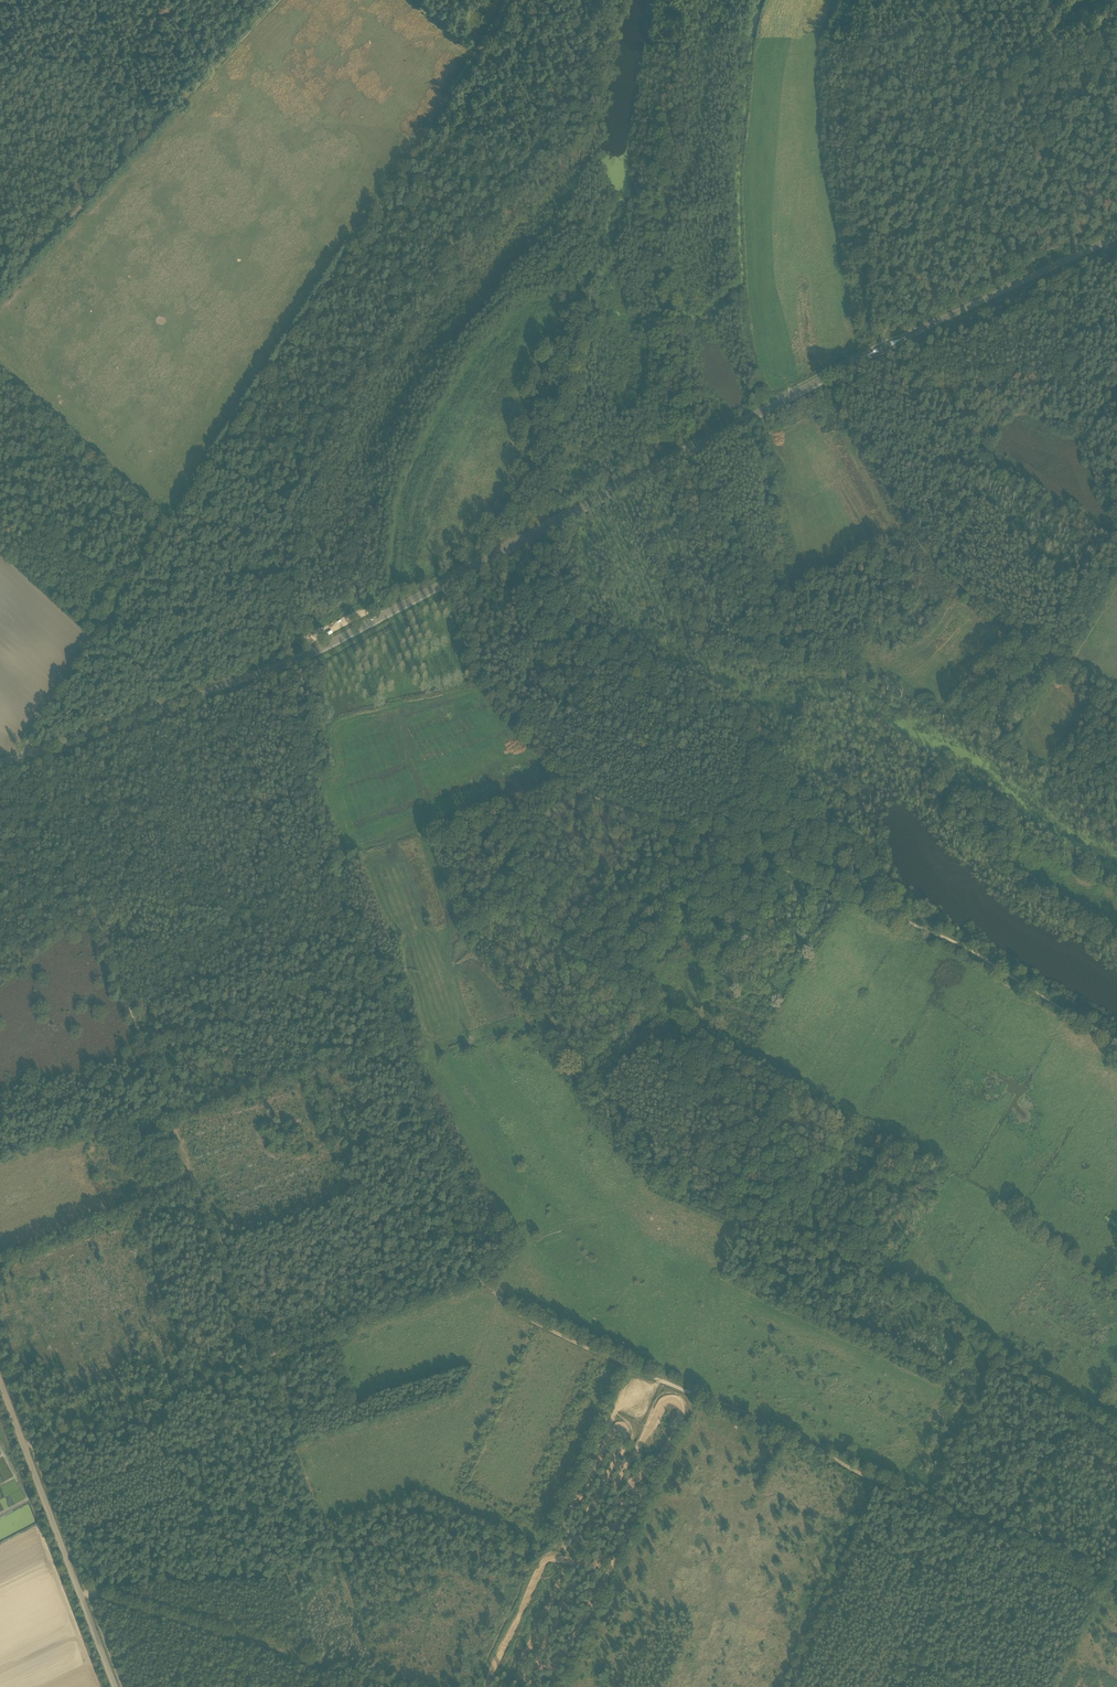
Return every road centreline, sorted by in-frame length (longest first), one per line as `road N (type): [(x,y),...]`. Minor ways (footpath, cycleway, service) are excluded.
road 1 (tertiary): [(0,763),(309,654),(849,363),(1116,237)]
road 2 (track): [(35,751),(375,1680)]
road 3 (track): [(25,755),(512,0)]
road 4 (track): [(1116,1043),(909,922),(597,800),(493,694),(446,587)]
road 5 (track): [(1116,1596),(627,1361)]
road 6 (track): [(482,1279),(55,1435)]
road 7 (track): [(774,1233),(827,1250),(953,1323),(1116,1444)]
road 8 (track): [(1055,663),(937,570),(827,381)]
road 9 (track): [(115,1686),(0,1381)]
road 10 (track): [(68,223),(278,0)]
road 11 (track): [(80,1595),(372,1679)]
road 12 (track): [(1116,392),(1030,376),(852,369)]
road 13 (track): [(0,365),(170,525)]
road 14 (track): [(124,988),(299,921)]
road 15 (track): [(627,1361),(526,1315),(482,1279)]

